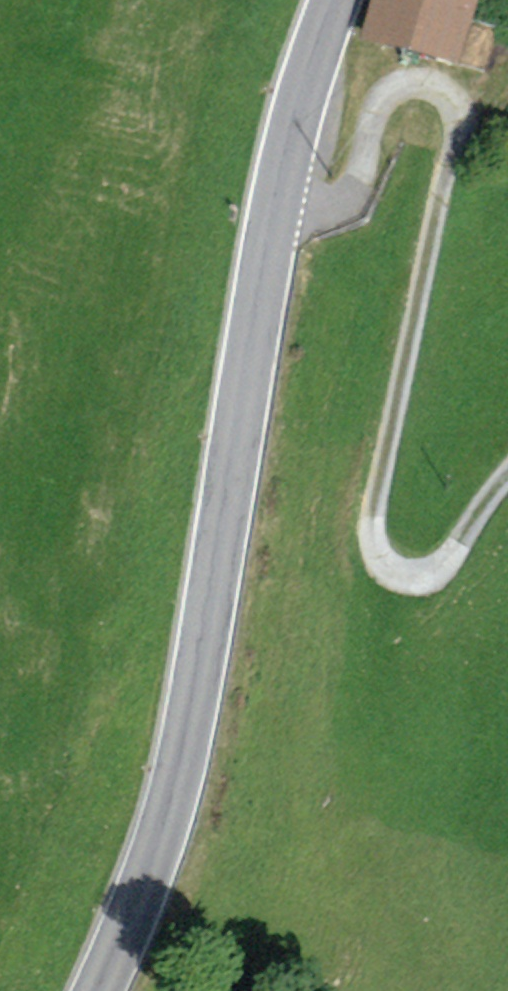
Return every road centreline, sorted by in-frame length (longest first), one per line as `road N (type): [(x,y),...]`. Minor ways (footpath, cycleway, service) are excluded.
road 1 (tertiary): [(98,990),(173,801),(210,650),(285,204),(339,0)]
road 2 (track): [(507,474),(460,548),(440,563),(399,558),(385,541),(378,522),(431,253),(467,120),(466,98),(452,80),(429,72),(403,79),(387,94),(363,173),(329,196),(285,204)]

